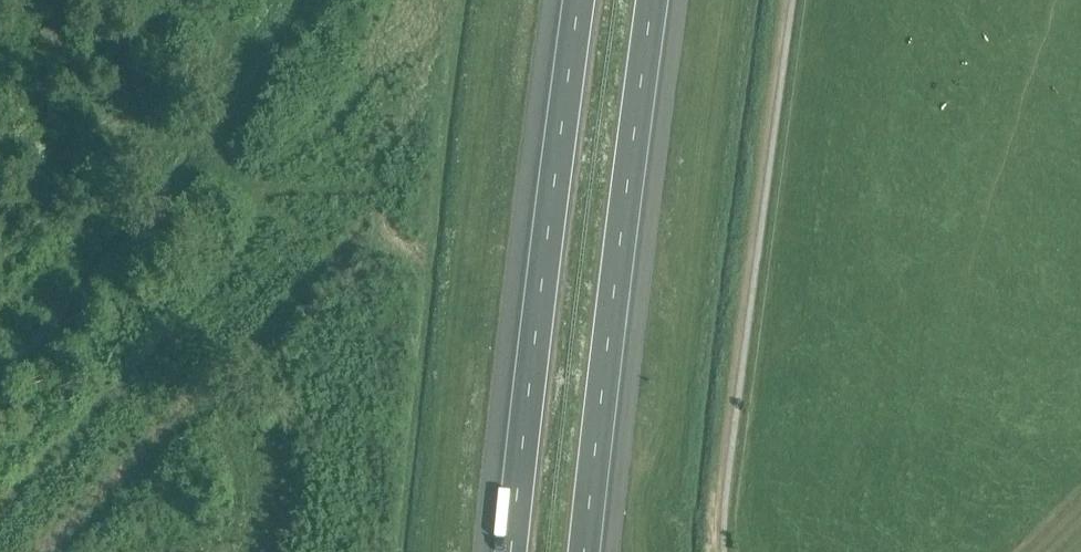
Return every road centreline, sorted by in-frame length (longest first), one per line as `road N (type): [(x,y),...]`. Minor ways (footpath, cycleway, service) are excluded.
road 1 (motorway): [(594,551),(661,0)]
road 2 (motorway): [(577,0),(511,551)]

